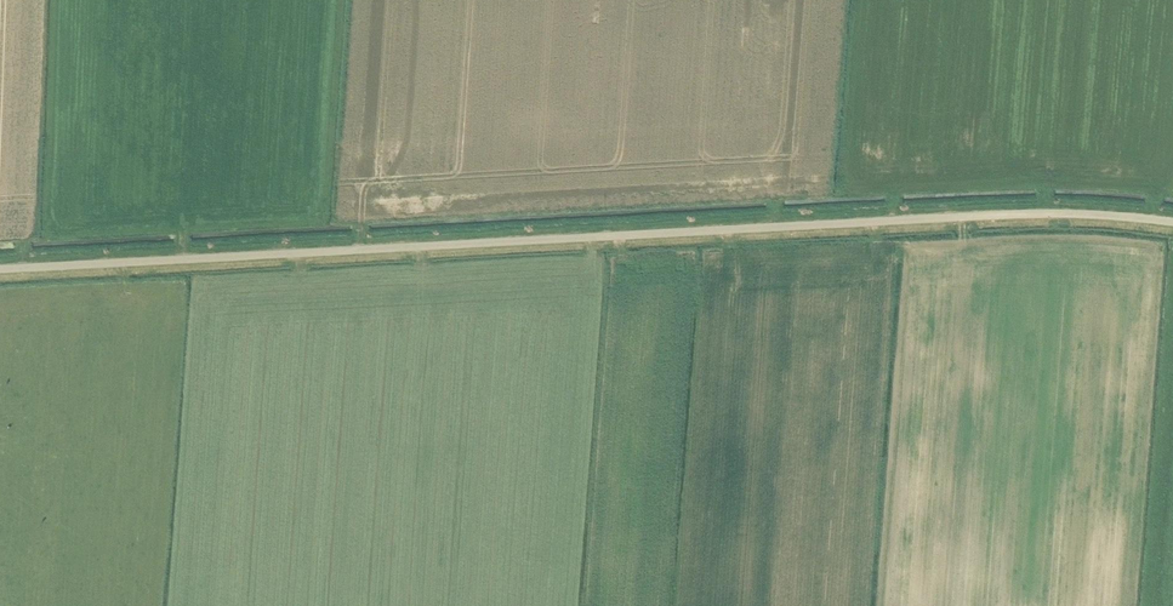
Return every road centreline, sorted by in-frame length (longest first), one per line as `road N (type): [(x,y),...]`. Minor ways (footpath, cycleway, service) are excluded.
road 1 (unclassified): [(1172,222),(1000,215),(0,269)]

